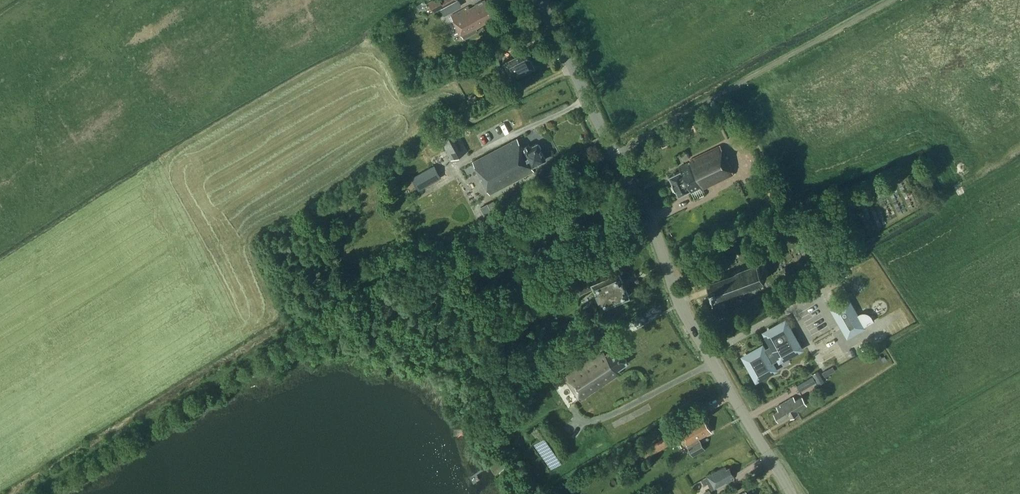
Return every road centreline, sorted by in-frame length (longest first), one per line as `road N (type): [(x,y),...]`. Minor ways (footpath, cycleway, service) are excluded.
road 1 (tertiary): [(791,493),(683,312),(649,219),(614,154)]
road 2 (tertiary): [(614,154),(541,0)]
road 3 (unclassified): [(614,154),(734,85)]

